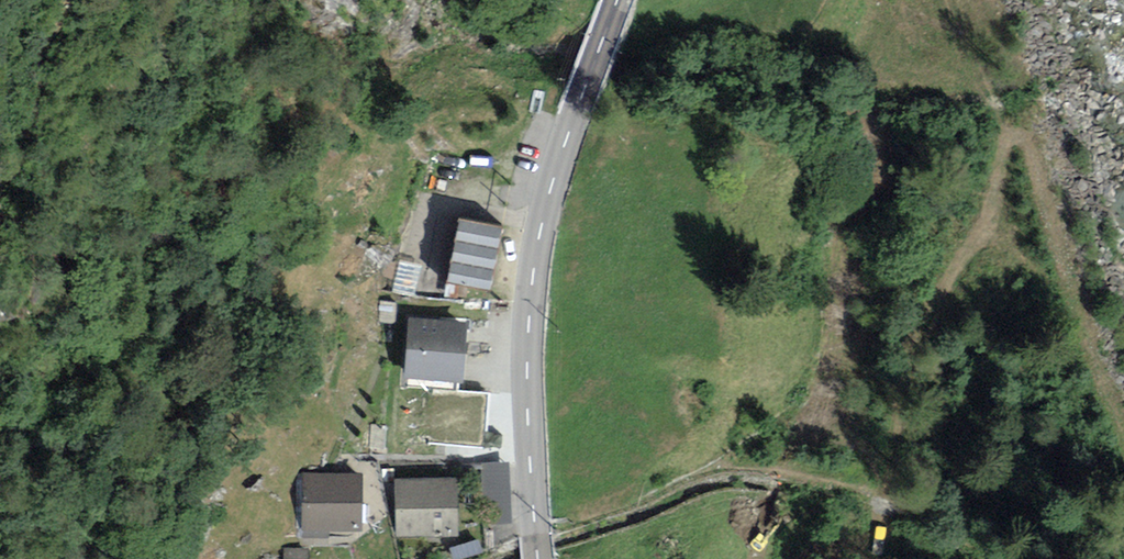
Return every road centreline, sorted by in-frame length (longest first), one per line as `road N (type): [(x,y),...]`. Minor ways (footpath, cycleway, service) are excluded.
road 1 (tertiary): [(537,558),(526,391),(533,279),(545,207),(618,0)]
road 2 (track): [(876,558),(904,365)]

